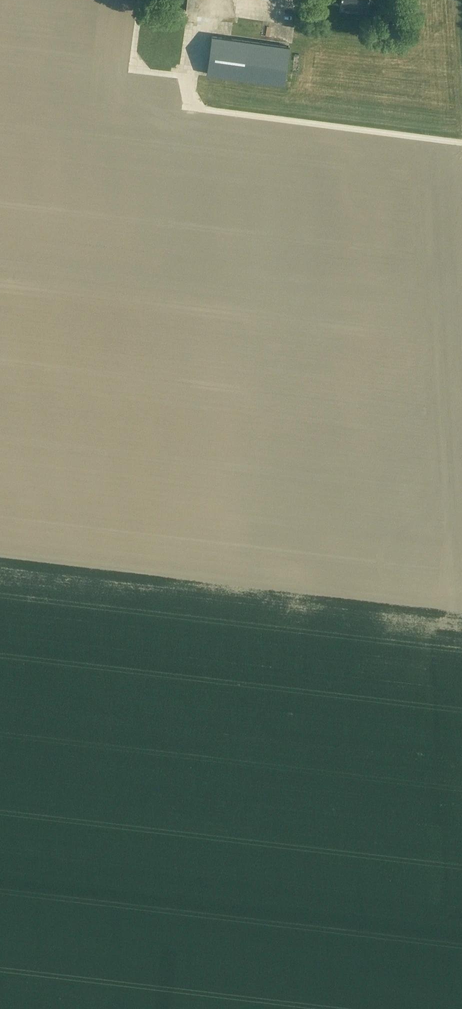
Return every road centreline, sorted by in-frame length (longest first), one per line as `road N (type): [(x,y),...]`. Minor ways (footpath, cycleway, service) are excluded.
road 1 (track): [(140,0),(136,66),(181,77),(199,108),(461,143)]

